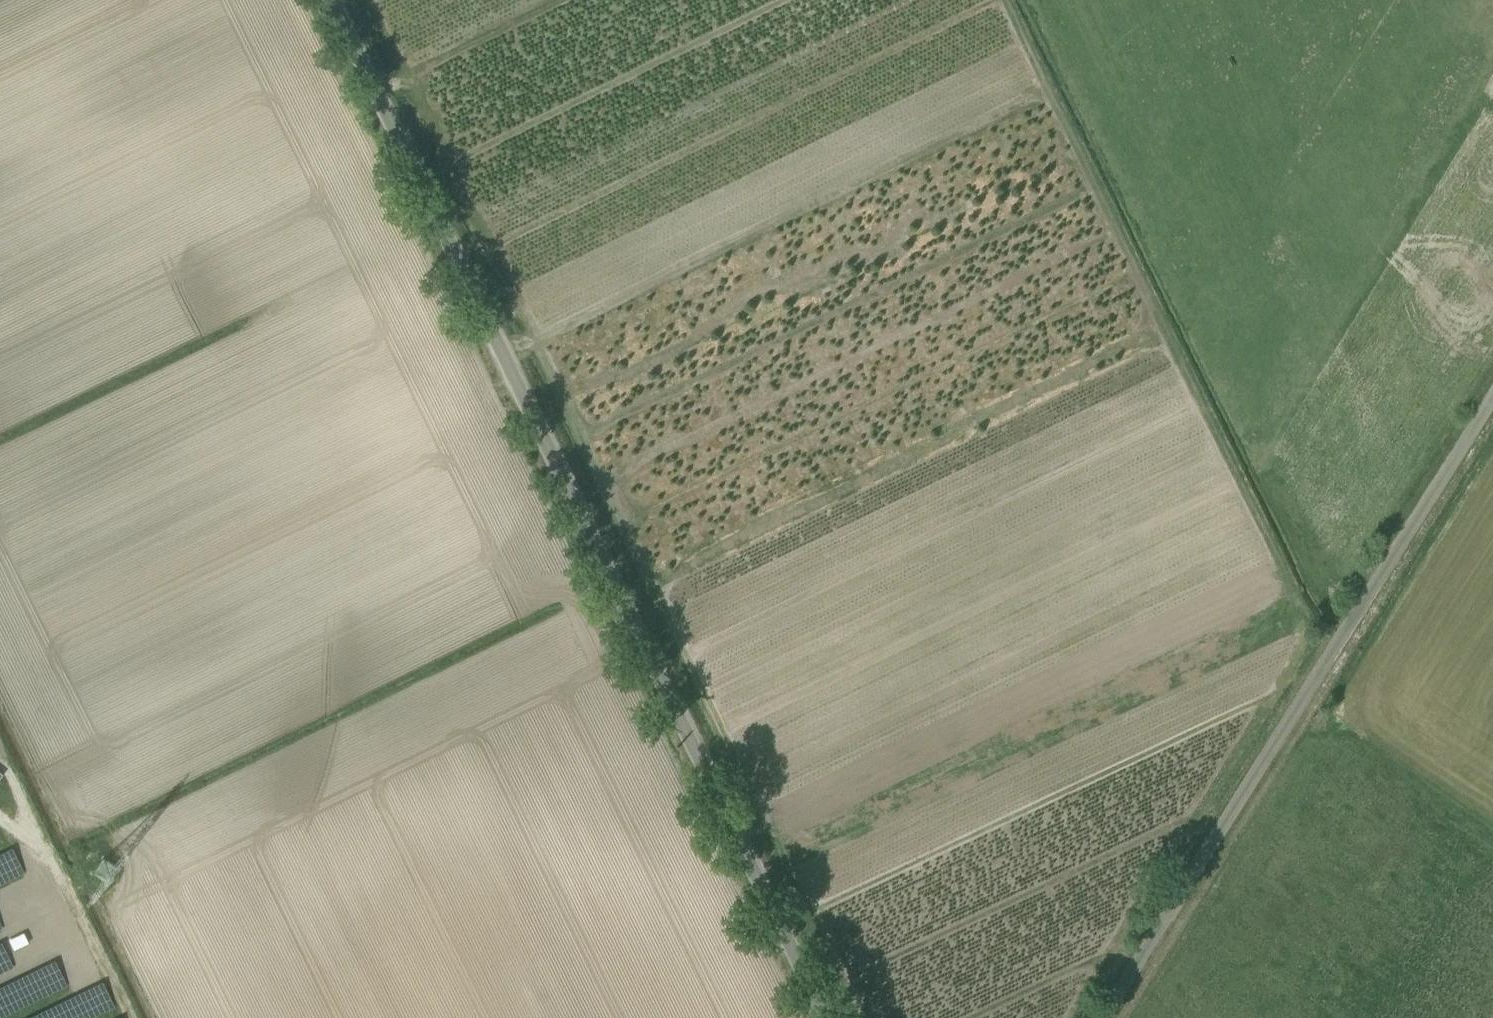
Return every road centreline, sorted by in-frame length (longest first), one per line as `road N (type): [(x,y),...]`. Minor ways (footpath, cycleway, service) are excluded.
road 1 (unclassified): [(828,1017),(327,0)]
road 2 (unclassified): [(1096,1017),(1492,389)]

